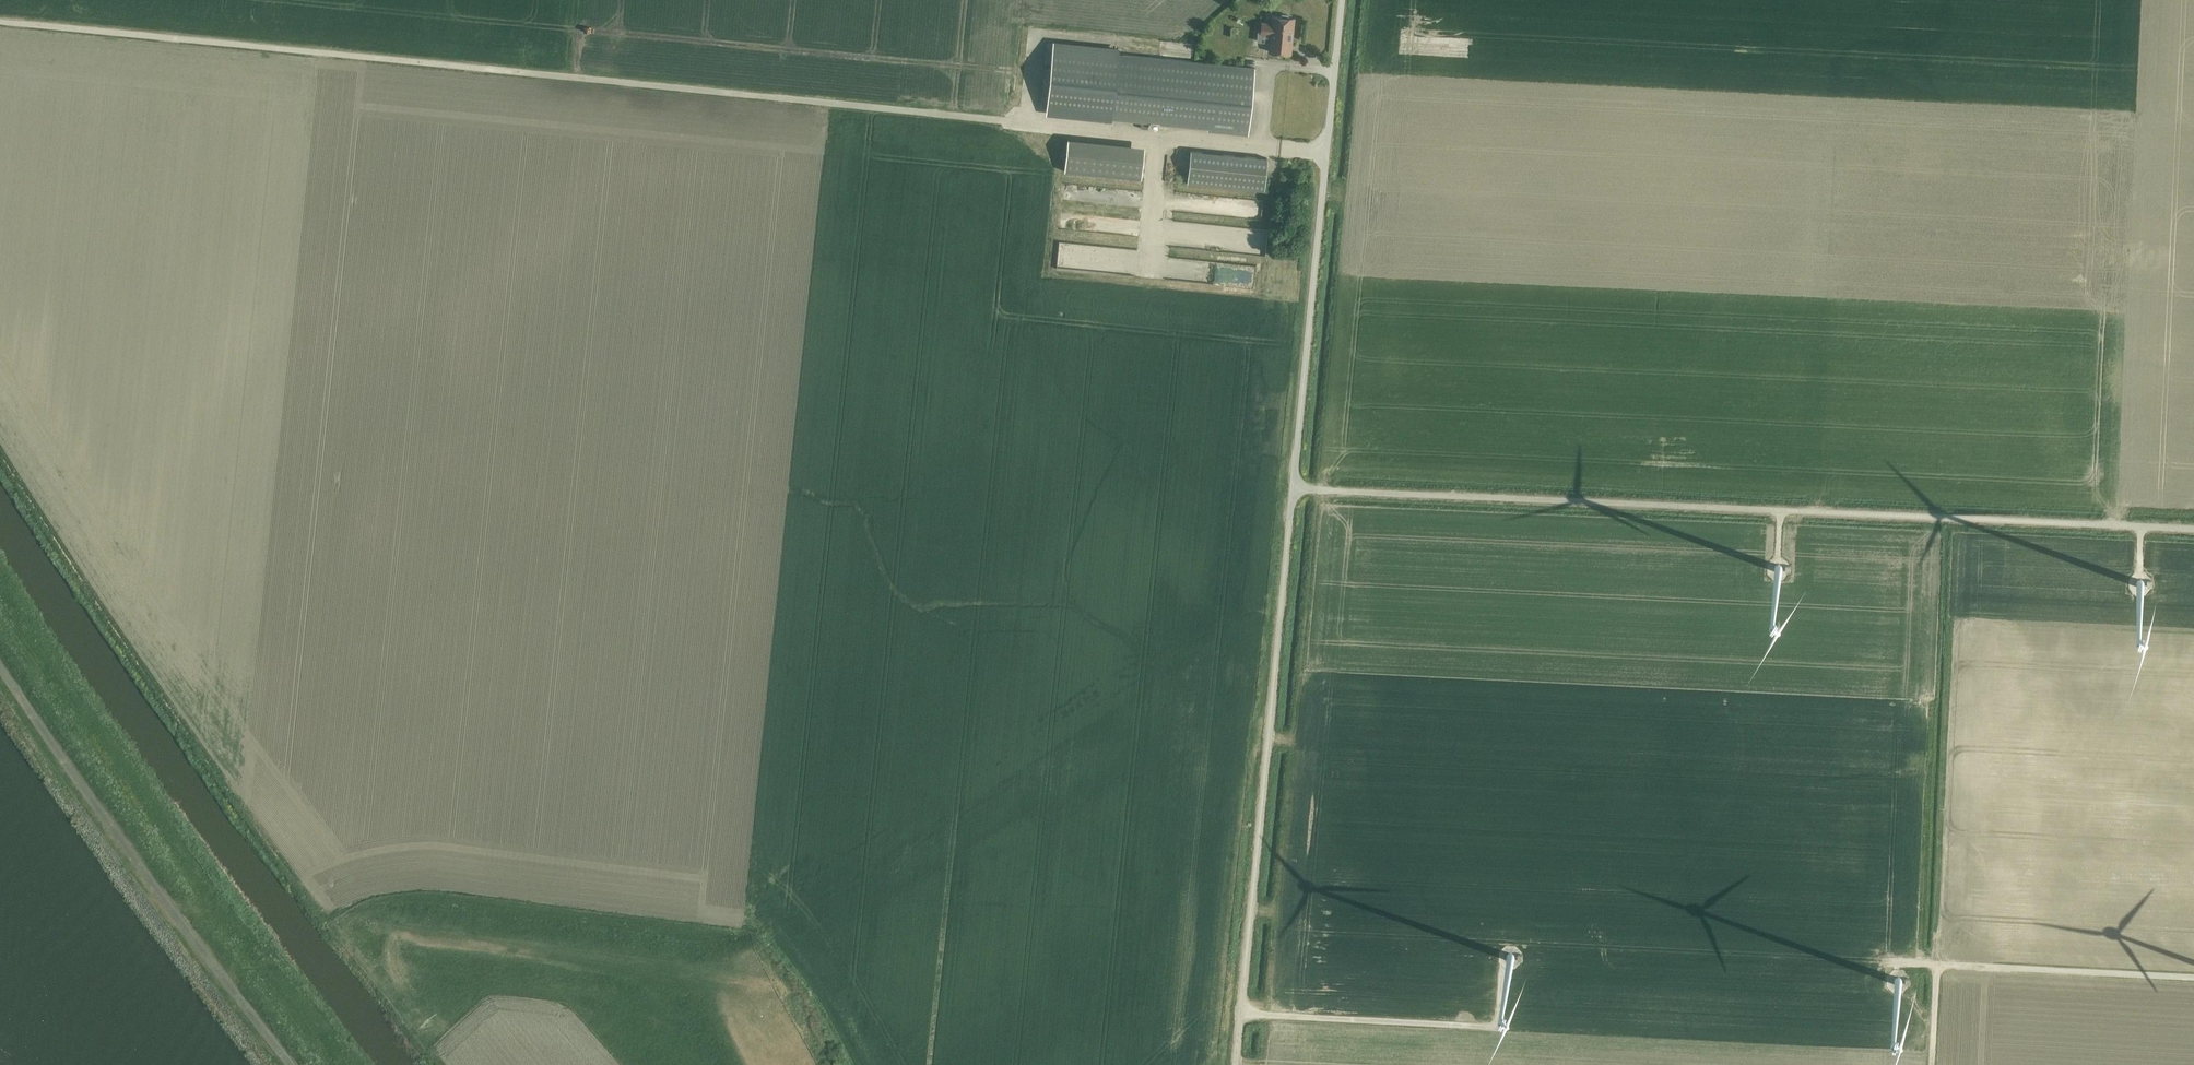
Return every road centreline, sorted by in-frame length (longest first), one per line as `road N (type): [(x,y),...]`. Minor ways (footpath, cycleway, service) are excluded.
road 1 (unclassified): [(2193,529),(1292,488)]
road 2 (unclassified): [(1292,488),(1235,1064)]
road 3 (unclassified): [(292,1064),(0,668)]
road 4 (unclassified): [(1292,488),(1342,0)]

